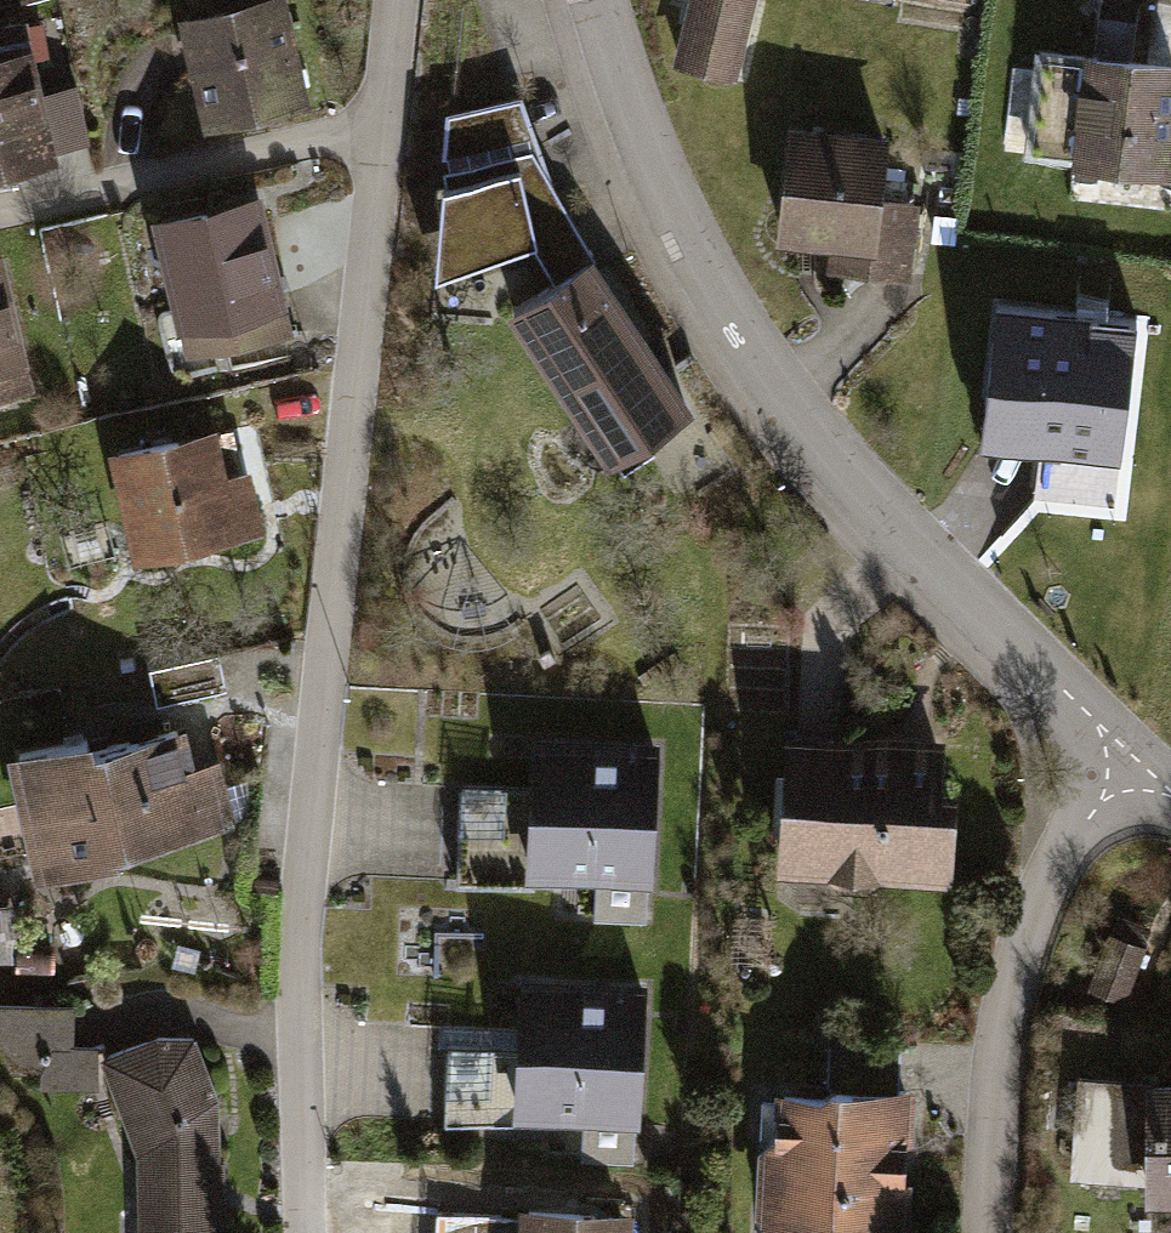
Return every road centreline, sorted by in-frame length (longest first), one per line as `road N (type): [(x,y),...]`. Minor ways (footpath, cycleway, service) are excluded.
road 1 (residential): [(383,127),(306,876),(305,1232)]
road 2 (residential): [(600,0),(663,219),(758,378),(1133,763)]
road 3 (residential): [(1133,763),(1035,908),(1005,999),(988,1232)]
road 4 (residential): [(383,127),(0,214)]
road 5 (residential): [(399,0),(383,127)]

